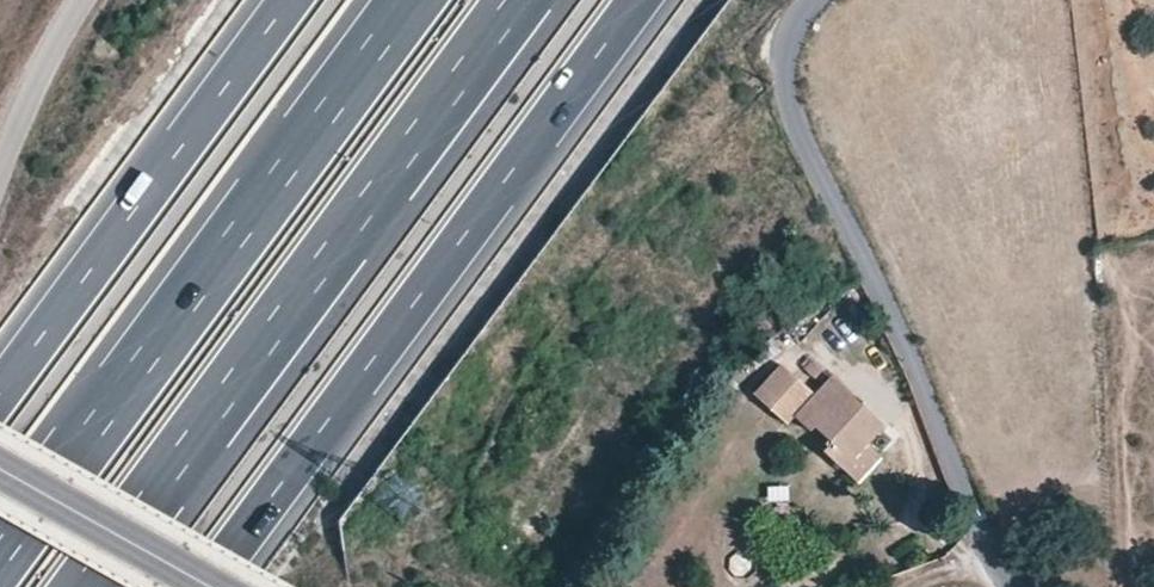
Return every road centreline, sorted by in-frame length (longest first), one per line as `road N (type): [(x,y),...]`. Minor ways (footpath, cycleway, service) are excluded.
road 1 (motorway): [(205,586),(639,0)]
road 2 (motorway): [(85,586),(518,0)]
road 3 (motorway): [(411,0),(0,557)]
road 4 (residential): [(1021,586),(1000,555),(793,93),(783,51)]
road 5 (motorway): [(290,0),(0,393)]
road 6 (tertiary): [(0,471),(203,586)]

